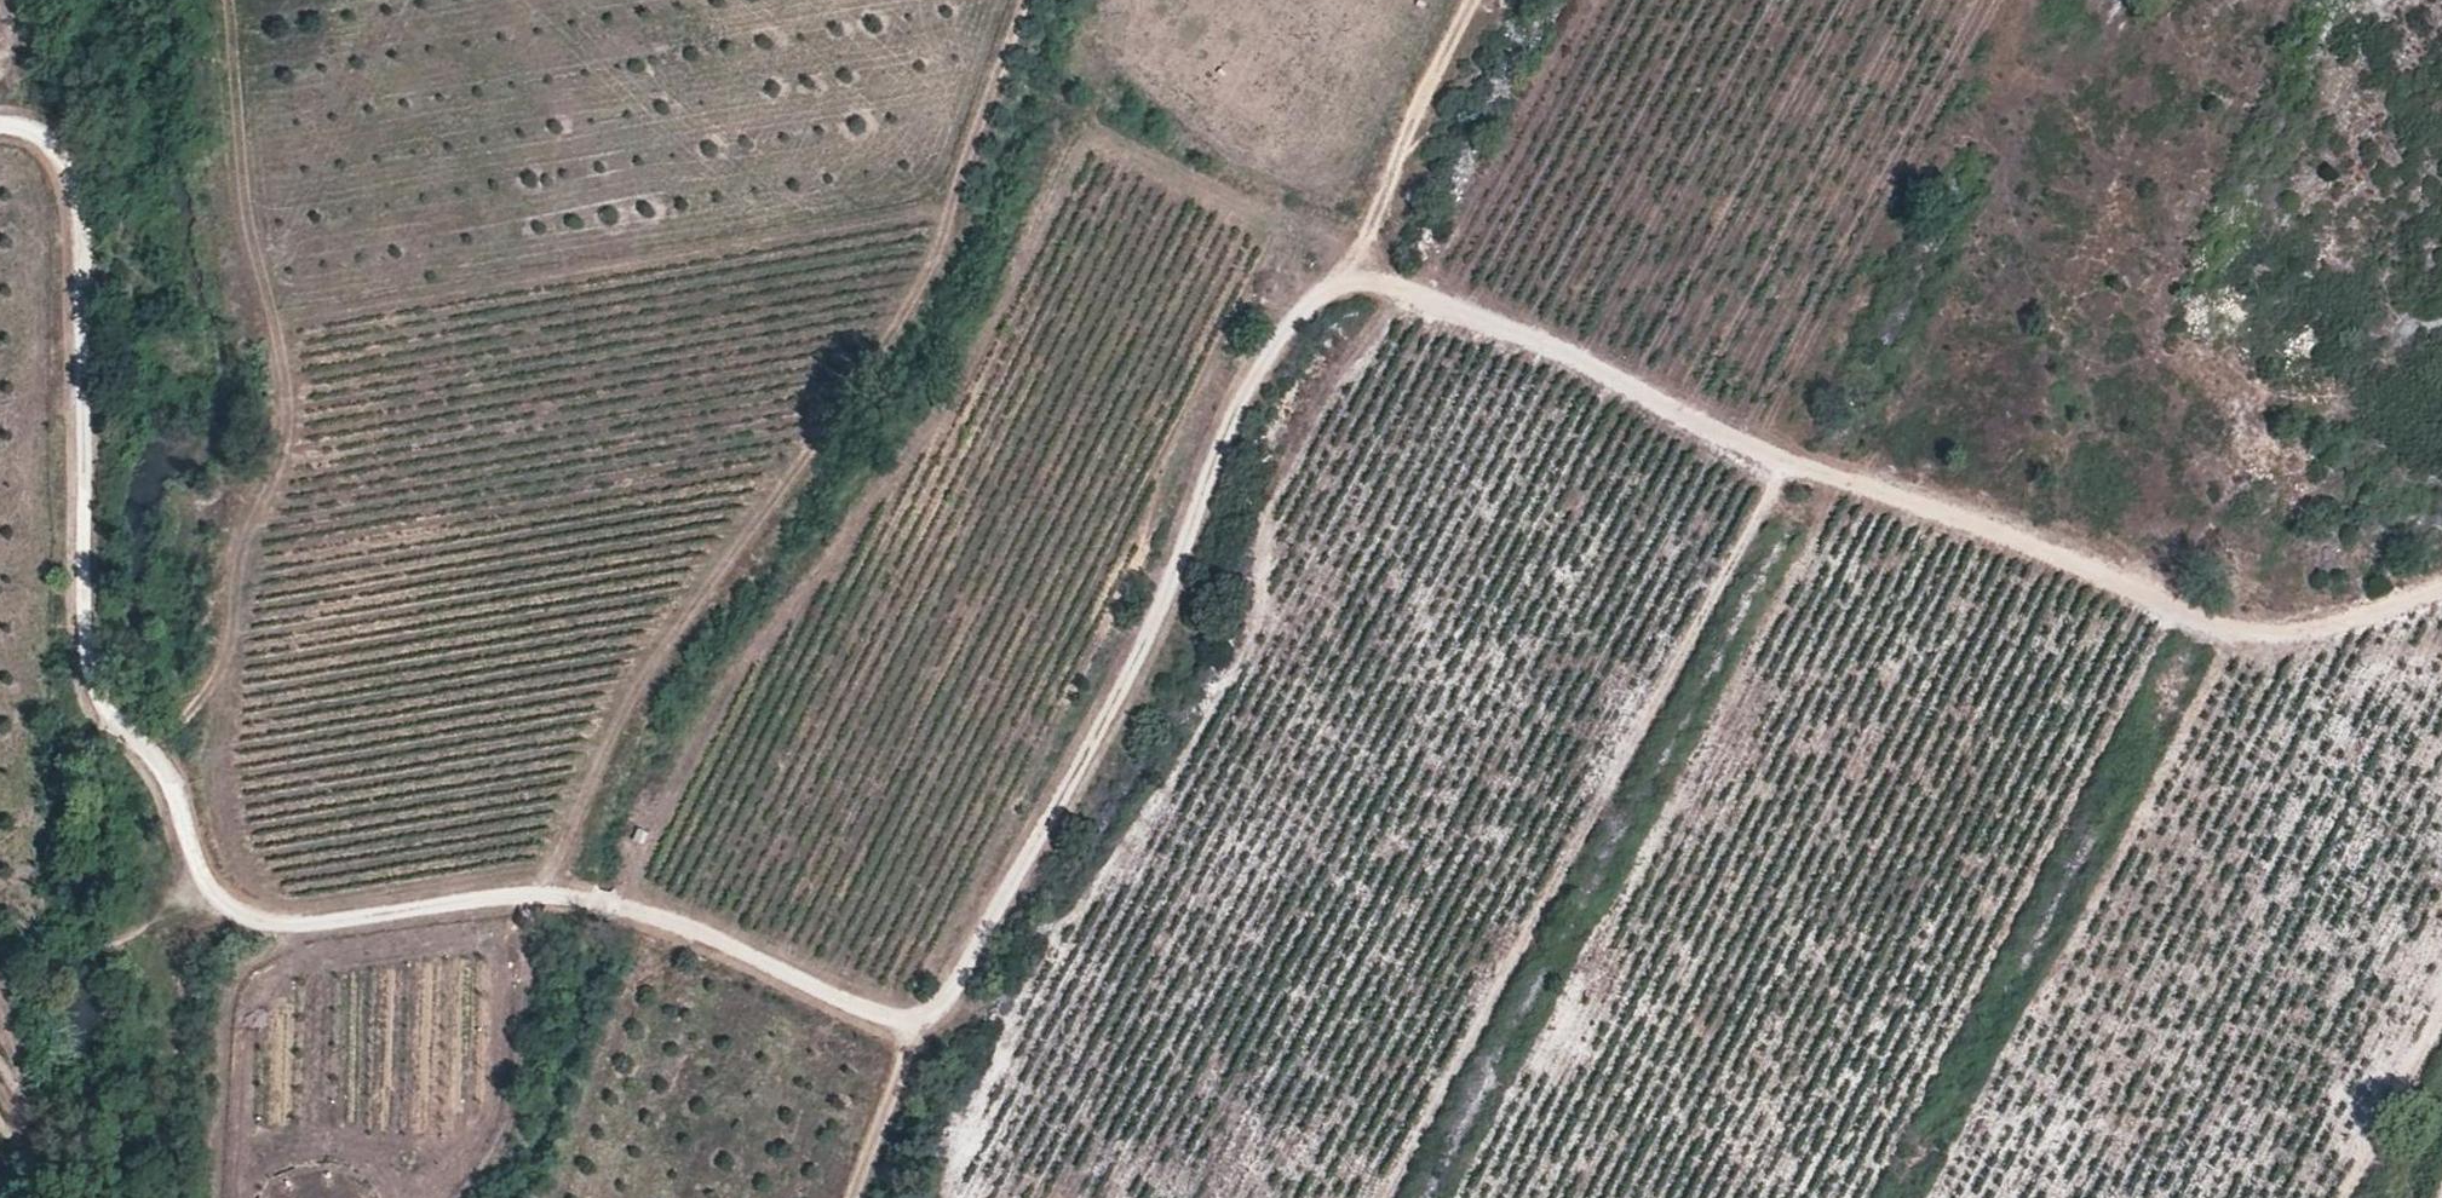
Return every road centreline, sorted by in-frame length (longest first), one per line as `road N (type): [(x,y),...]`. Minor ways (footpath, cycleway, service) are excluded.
road 1 (track): [(0,113),(33,110),(57,153),(89,673),(112,721),(159,755),(208,892),(270,926),(524,893),(603,901),(728,943),(904,1022),(956,979),(1019,873),(1122,681),(1206,464),(1249,381),(1306,300),(1353,288),(1480,326),(1985,543),(2155,600),(2200,627),(2264,638),(2352,631),(2441,594)]
road 2 (track): [(1353,288),(1393,160),(1477,0)]
road 3 (track): [(904,1022),(909,1068),(860,1197)]

